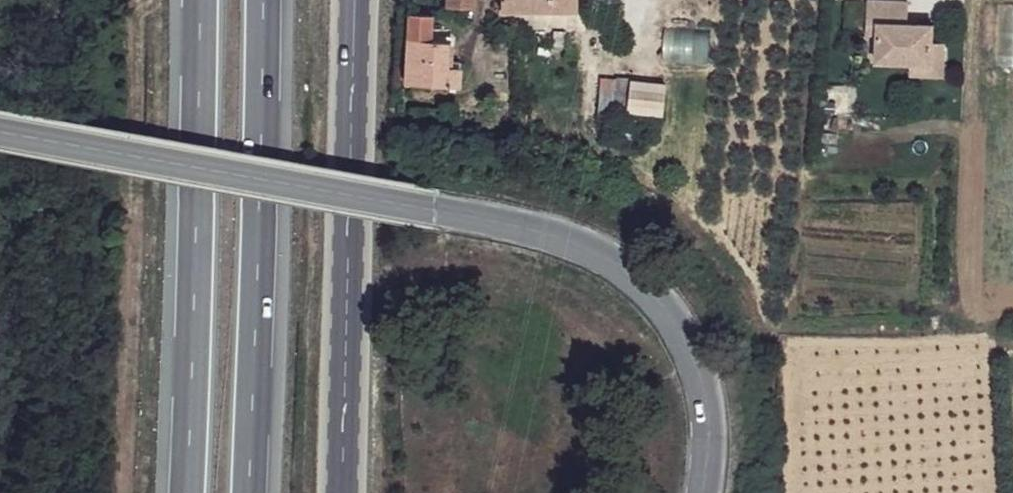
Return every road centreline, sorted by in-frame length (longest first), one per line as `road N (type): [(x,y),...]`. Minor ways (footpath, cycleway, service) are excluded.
road 1 (tertiary): [(0,122),(426,204),(594,245),(671,315),(692,357),(706,407),(701,492)]
road 2 (motorway): [(204,0),(188,492)]
road 3 (secondary): [(353,0),(340,492)]
road 4 (motorway): [(253,492),(266,0)]

